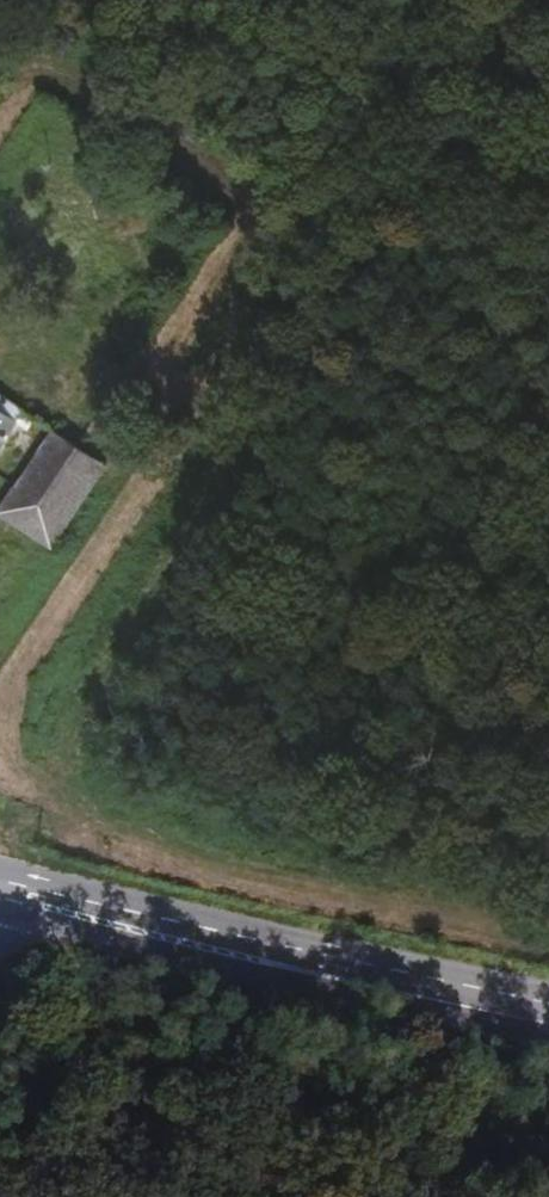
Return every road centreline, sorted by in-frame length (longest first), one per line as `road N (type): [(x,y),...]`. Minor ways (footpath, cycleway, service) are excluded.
road 1 (primary): [(548,1007),(0,888)]
road 2 (track): [(208,365),(267,235),(255,196),(77,72),(34,66),(0,98)]

